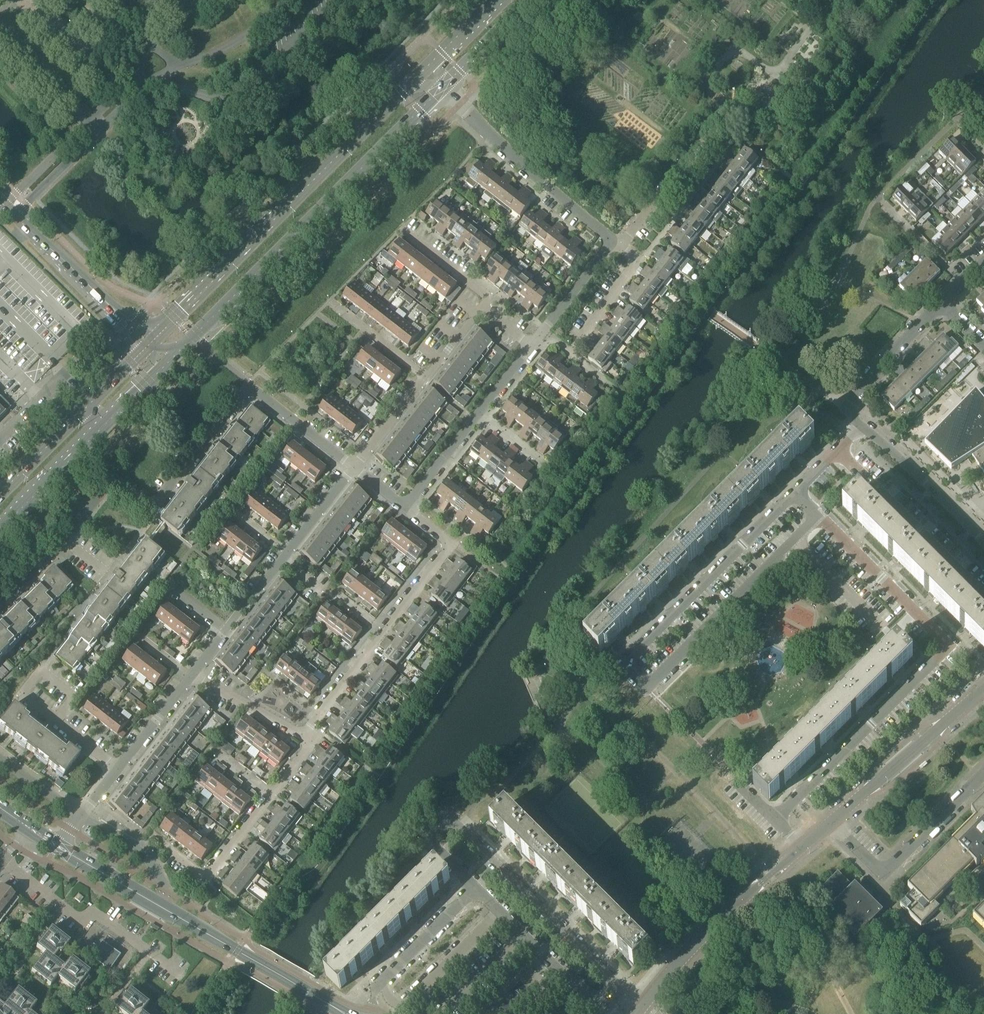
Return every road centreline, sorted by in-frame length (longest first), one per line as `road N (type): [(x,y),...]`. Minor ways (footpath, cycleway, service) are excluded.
road 1 (residential): [(818,516),(647,687),(624,663),(793,492)]
road 2 (residential): [(776,821),(948,649),(818,516)]
road 3 (secondary): [(424,70),(144,346)]
road 4 (secondary): [(166,364),(442,88)]
road 5 (residential): [(0,600),(107,486),(124,486),(152,510),(249,386)]
road 6 (residential): [(615,981),(465,826),(448,819),(426,837),(477,890)]
road 7 (tertiary): [(349,1013),(59,847)]
road 8 (secondary): [(0,530),(166,364)]
road 9 (residential): [(612,244),(442,88)]
road 10 (residential): [(802,848),(706,935),(642,1007)]
road 11 (residential): [(179,974),(98,917),(76,917),(3,862)]
road 12 (residential): [(831,822),(878,866),(891,865),(983,773)]
road 13 (residential): [(227,630),(353,467)]
road 14 (secondary): [(144,346),(0,493)]
road 15 (residential): [(353,467),(482,308)]
road 16 (residential): [(983,590),(835,450)]
road 17 (residential): [(983,689),(831,822)]
road 18 (residential): [(477,890),(586,998),(596,999),(615,981)]
road 19 (tertiary): [(144,346),(17,219)]
road 20 (residential): [(983,546),(860,426)]
road 21 (residential): [(383,632),(451,543),(406,507)]
road 22 (residential): [(860,426),(848,408),(858,392),(942,302)]
road 23 (residential): [(172,851),(206,878),(271,795)]
road 24 (residential): [(621,245),(711,129)]
road 25 (residential): [(570,353),(636,258),(621,245)]
road 26 (residential): [(380,984),(477,890)]
road 27 (residential): [(353,467),(249,386)]
road 28 (residential): [(531,345),(612,244)]
road 29 (residential): [(305,733),(383,632)]
road 30 (residential): [(305,733),(192,674)]
road 31 (unclassified): [(91,118),(0,30)]
road 32 (secondary): [(442,88),(532,0)]
road 33 (residential): [(119,768),(21,692)]
road 34 (unclassified): [(17,219),(103,130)]
road 35 (unclassified): [(91,118),(5,206)]

